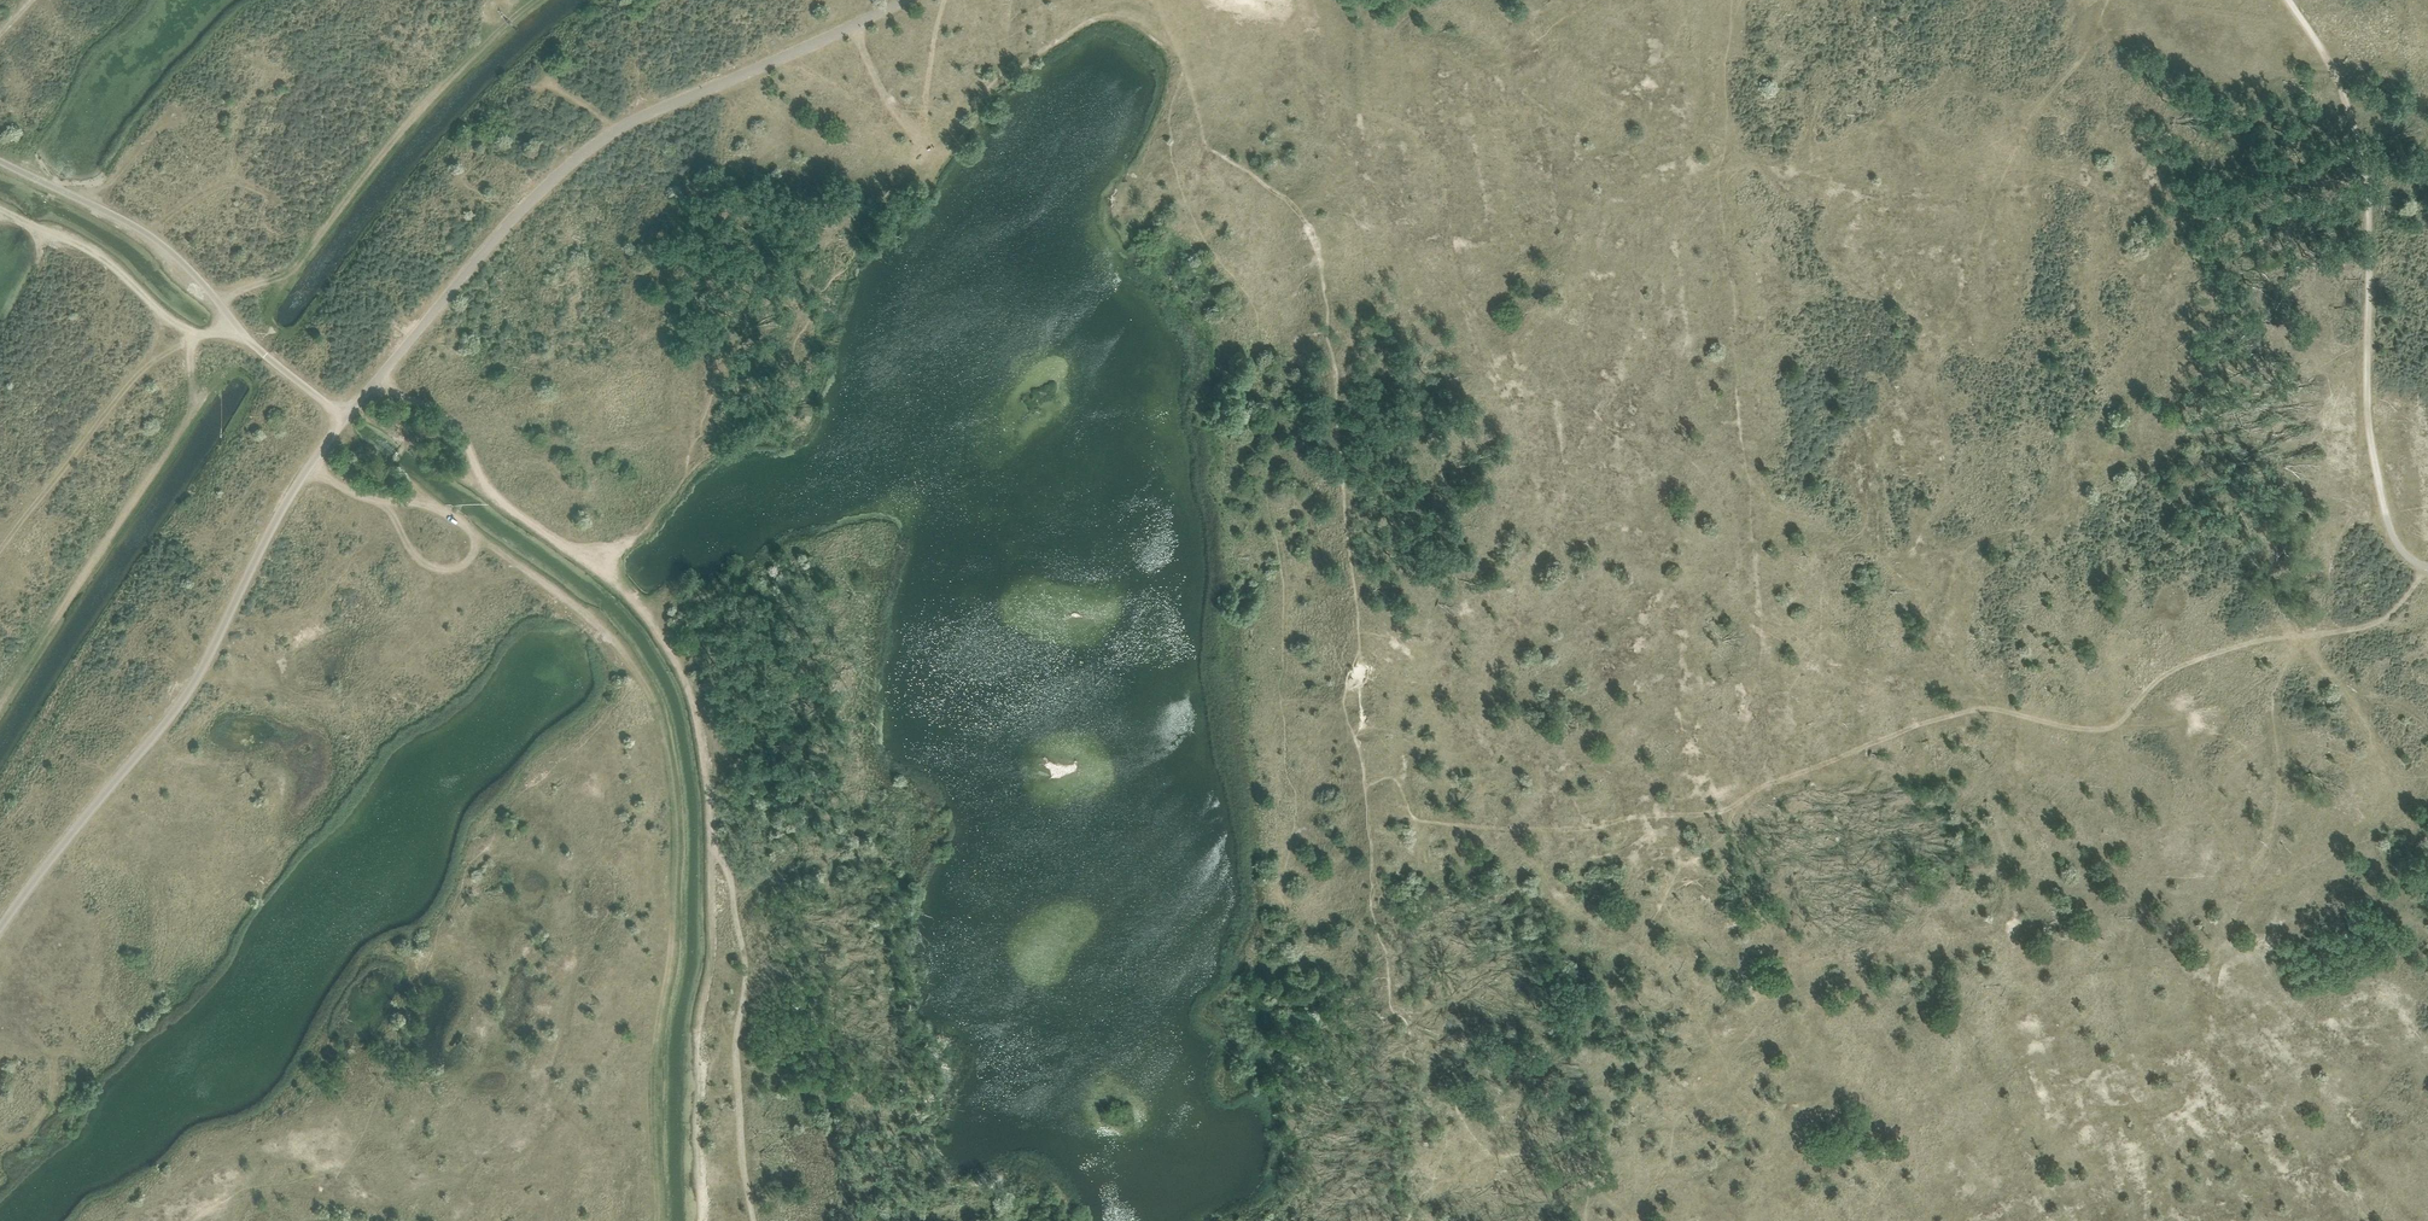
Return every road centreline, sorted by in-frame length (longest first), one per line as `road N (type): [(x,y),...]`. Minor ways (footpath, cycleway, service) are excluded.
road 1 (track): [(756,1220),(739,1044),(746,986),(740,926),(731,859),(711,846),(689,693),(634,604),(498,493),(459,410),(381,372)]
road 2 (track): [(0,912),(204,664),(253,565),(381,372)]
road 3 (track): [(904,0),(622,127),(569,165),(494,235),(381,372)]
road 4 (track): [(2290,0),(2337,80),(2362,150),(2371,444),(2392,536),(2427,568)]

